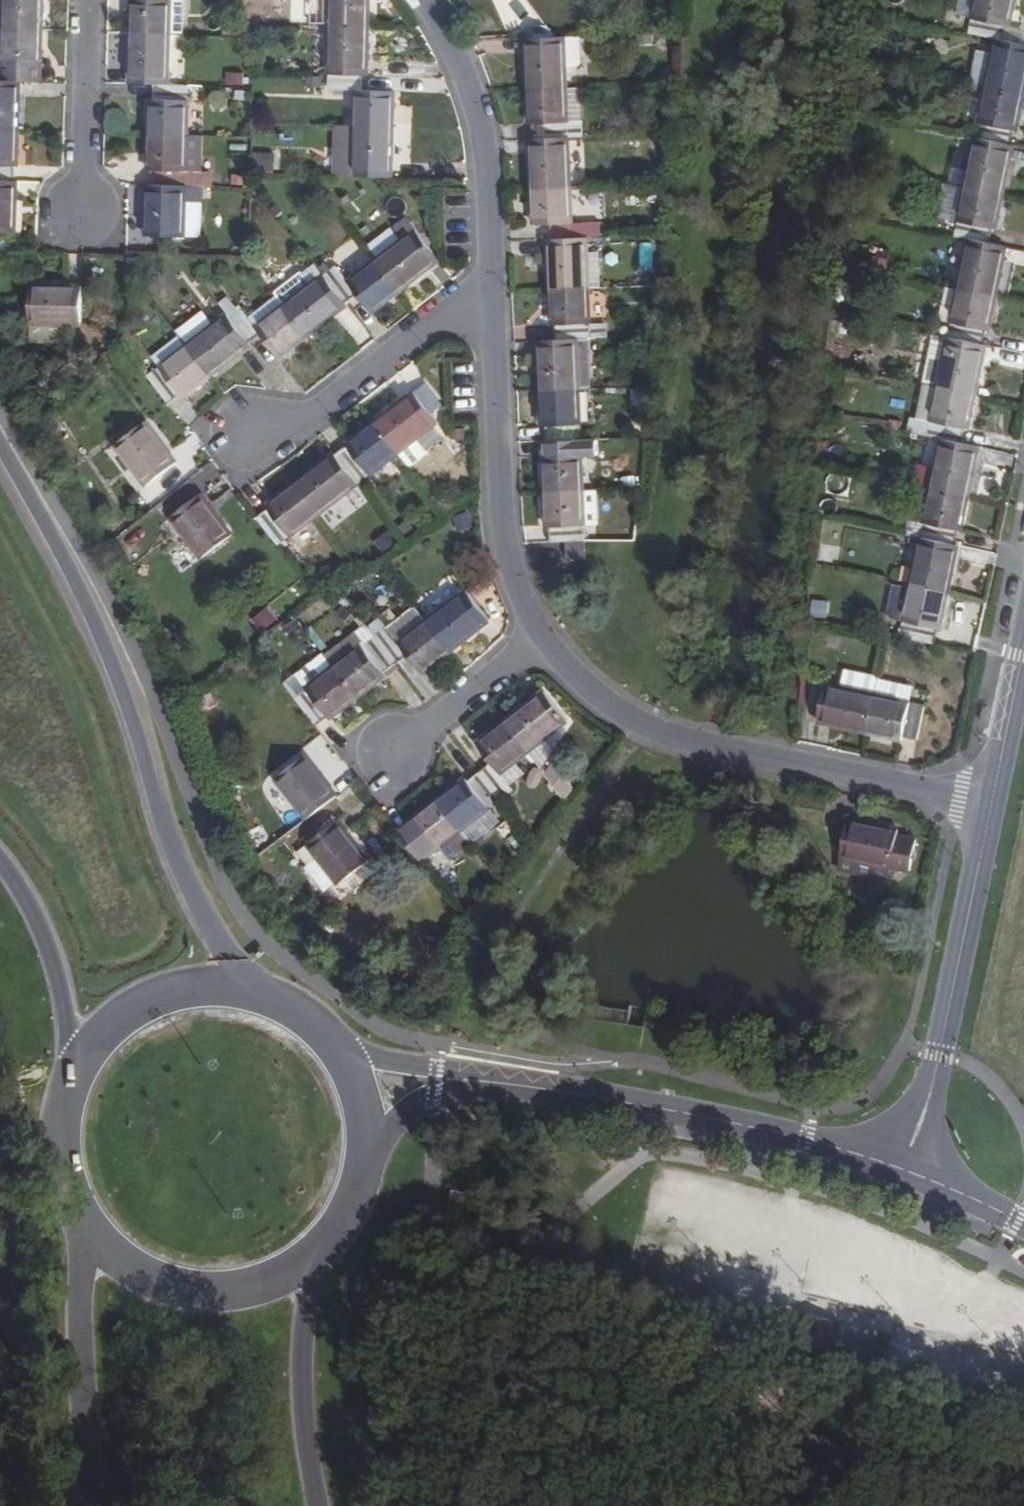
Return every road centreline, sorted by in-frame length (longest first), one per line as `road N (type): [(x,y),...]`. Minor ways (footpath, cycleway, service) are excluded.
road 1 (primary): [(256,992),(204,916),(170,843),(108,653),(0,442)]
road 2 (residential): [(990,810),(666,736),(577,678),(544,635)]
road 3 (residential): [(901,1169),(939,1056),(990,810)]
road 4 (residential): [(547,1088),(807,1141),(901,1169)]
road 5 (residential): [(544,635),(522,595),(503,527),(492,285)]
road 6 (residential): [(492,285),(481,117),(452,41),(425,0)]
road 7 (residential): [(492,285),(314,417),(253,440)]
road 8 (primary): [(85,1226),(79,1323),(86,1505)]
road 9 (primary): [(85,1226),(121,1264),(167,1287),(219,1294),(270,1283),(314,1256)]
road 10 (primary): [(315,1505),(304,1336),(314,1256)]
road 11 (primary): [(0,858),(48,945),(66,1018),(67,1089)]
road 12 (primary): [(256,992),(210,986),(164,994),(122,1015),(89,1048),(67,1089)]
road 13 (residential): [(547,1088),(391,1064),(330,1040)]
road 14 (residential): [(85,0),(77,208)]
road 15 (residential): [(367,1151),(423,1103),(547,1088)]
road 16 (residential): [(544,635),(393,755)]
road 17 (residential): [(990,810),(1023,645)]
road 18 (primary): [(67,1089),(58,1136),(65,1183),(85,1226)]
road 19 (residential): [(901,1169),(1023,1224)]

